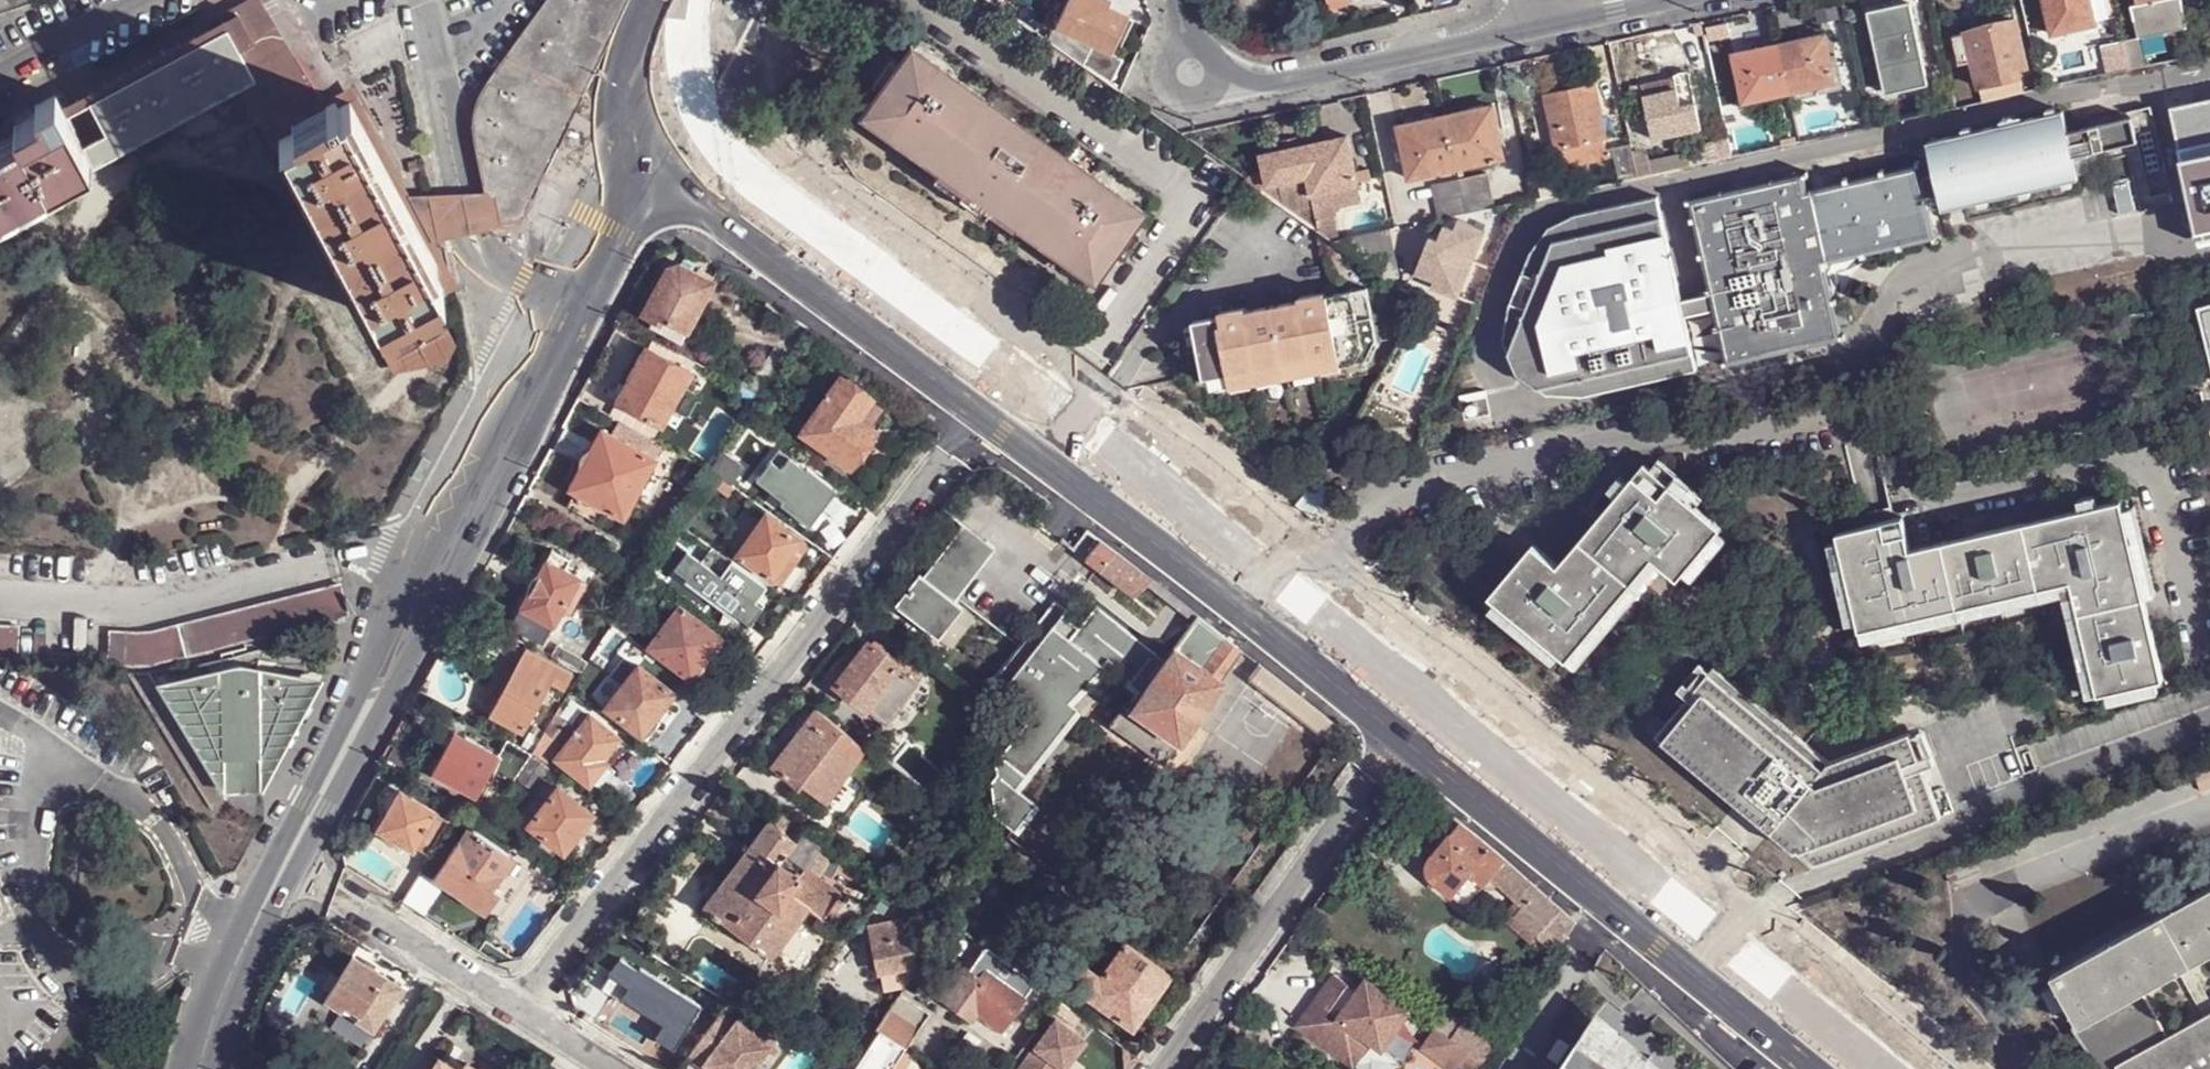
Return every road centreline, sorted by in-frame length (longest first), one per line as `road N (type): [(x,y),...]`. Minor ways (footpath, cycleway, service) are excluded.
road 1 (residential): [(981,414),(522,1008)]
road 2 (tertiary): [(1811,1068),(1398,733)]
road 3 (tertiary): [(1398,733),(981,414)]
road 4 (residential): [(1166,1068),(1398,733)]
road 5 (tertiary): [(981,414),(716,218),(663,163)]
road 6 (secondary): [(416,600),(377,654),(270,869),(243,948)]
road 7 (residential): [(1539,25),(1278,84),(1190,69)]
road 8 (secondary): [(551,318),(416,600)]
road 9 (secondary): [(297,870),(399,667),(416,600)]
road 10 (residential): [(297,870),(522,1008)]
road 11 (secondary): [(668,98),(632,138),(554,286),(551,318)]
road 12 (secondary): [(551,318),(589,290),(663,163)]
road 13 (secondary): [(243,948),(221,986),(199,1068)]

